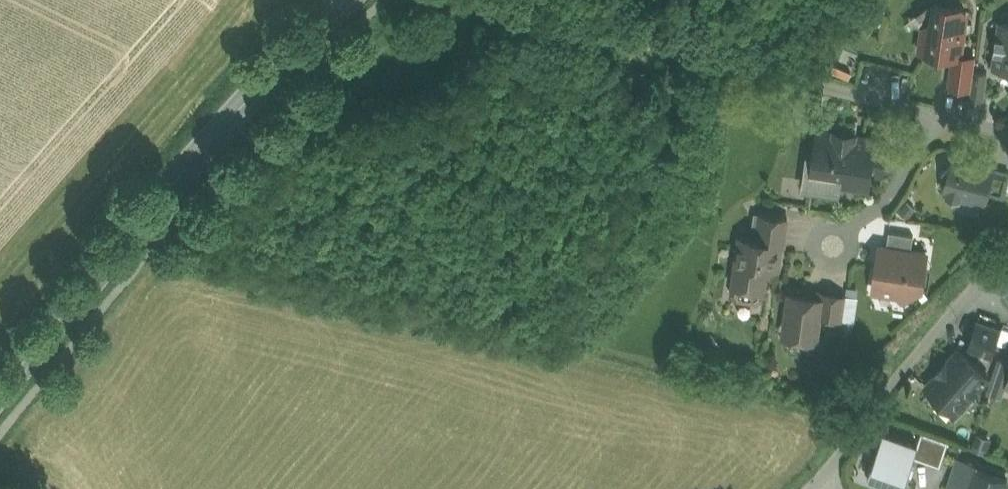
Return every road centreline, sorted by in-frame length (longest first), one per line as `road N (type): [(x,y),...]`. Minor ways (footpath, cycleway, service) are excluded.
road 1 (primary): [(352,0),(0,397)]
road 2 (track): [(440,0),(578,23),(754,69)]
road 3 (residential): [(754,69),(932,121)]
road 4 (residential): [(932,121),(887,211),(839,247)]
road 5 (residential): [(967,298),(871,418)]

